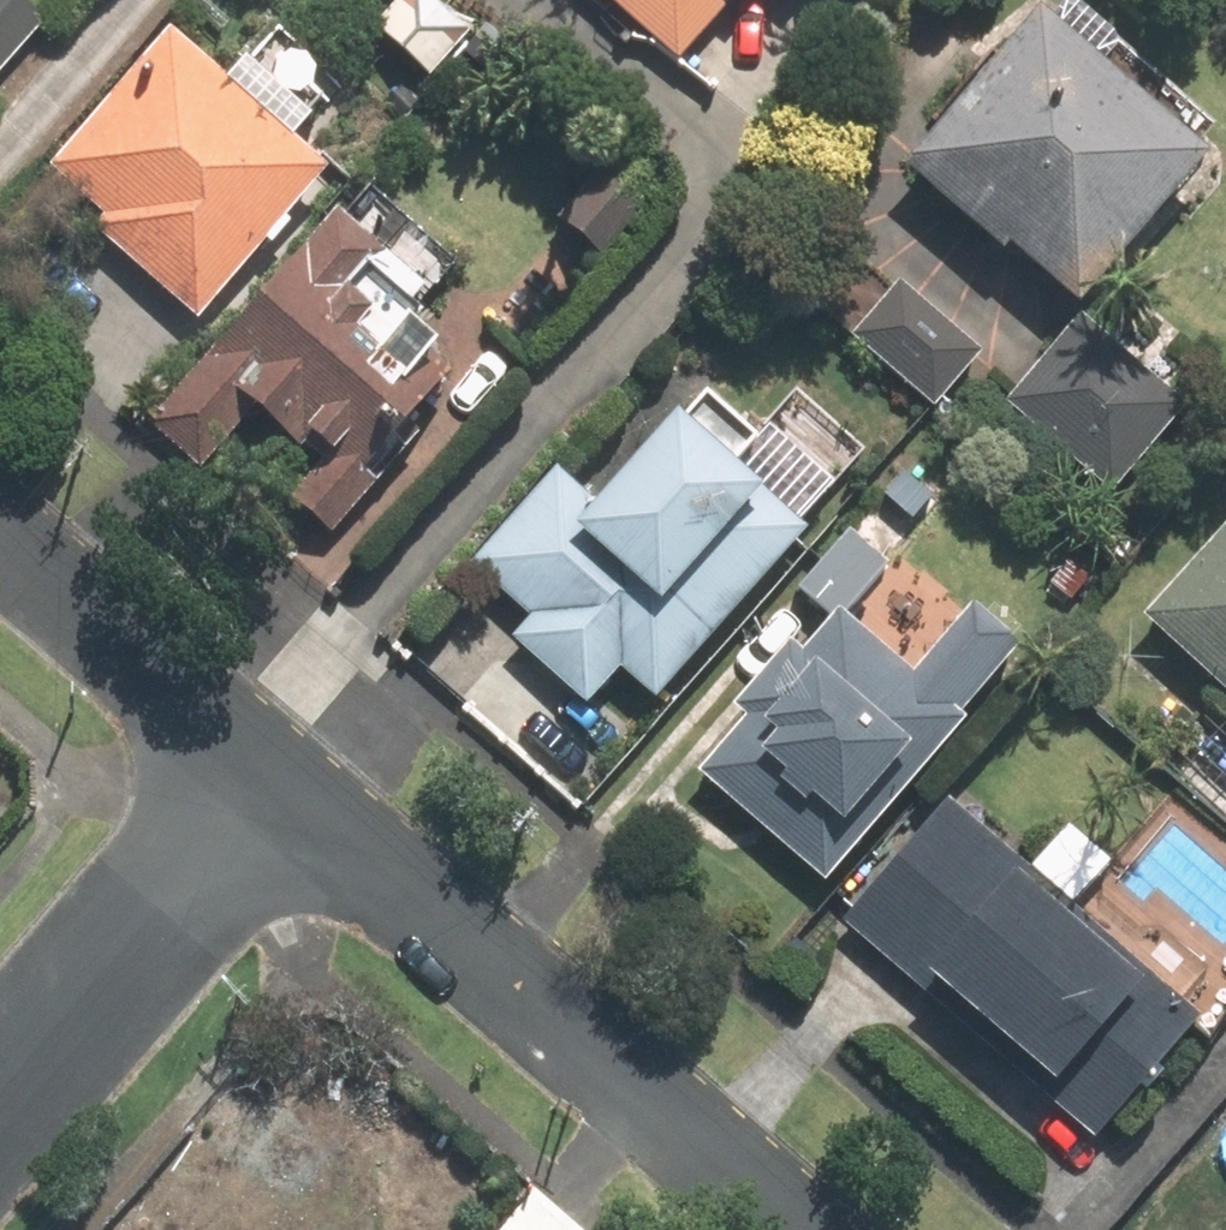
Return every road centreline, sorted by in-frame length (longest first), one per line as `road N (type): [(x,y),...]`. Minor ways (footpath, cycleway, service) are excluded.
road 1 (residential): [(791,1229),(278,785)]
road 2 (residential): [(0,1104),(278,785)]
road 3 (residential): [(278,785),(0,544)]

